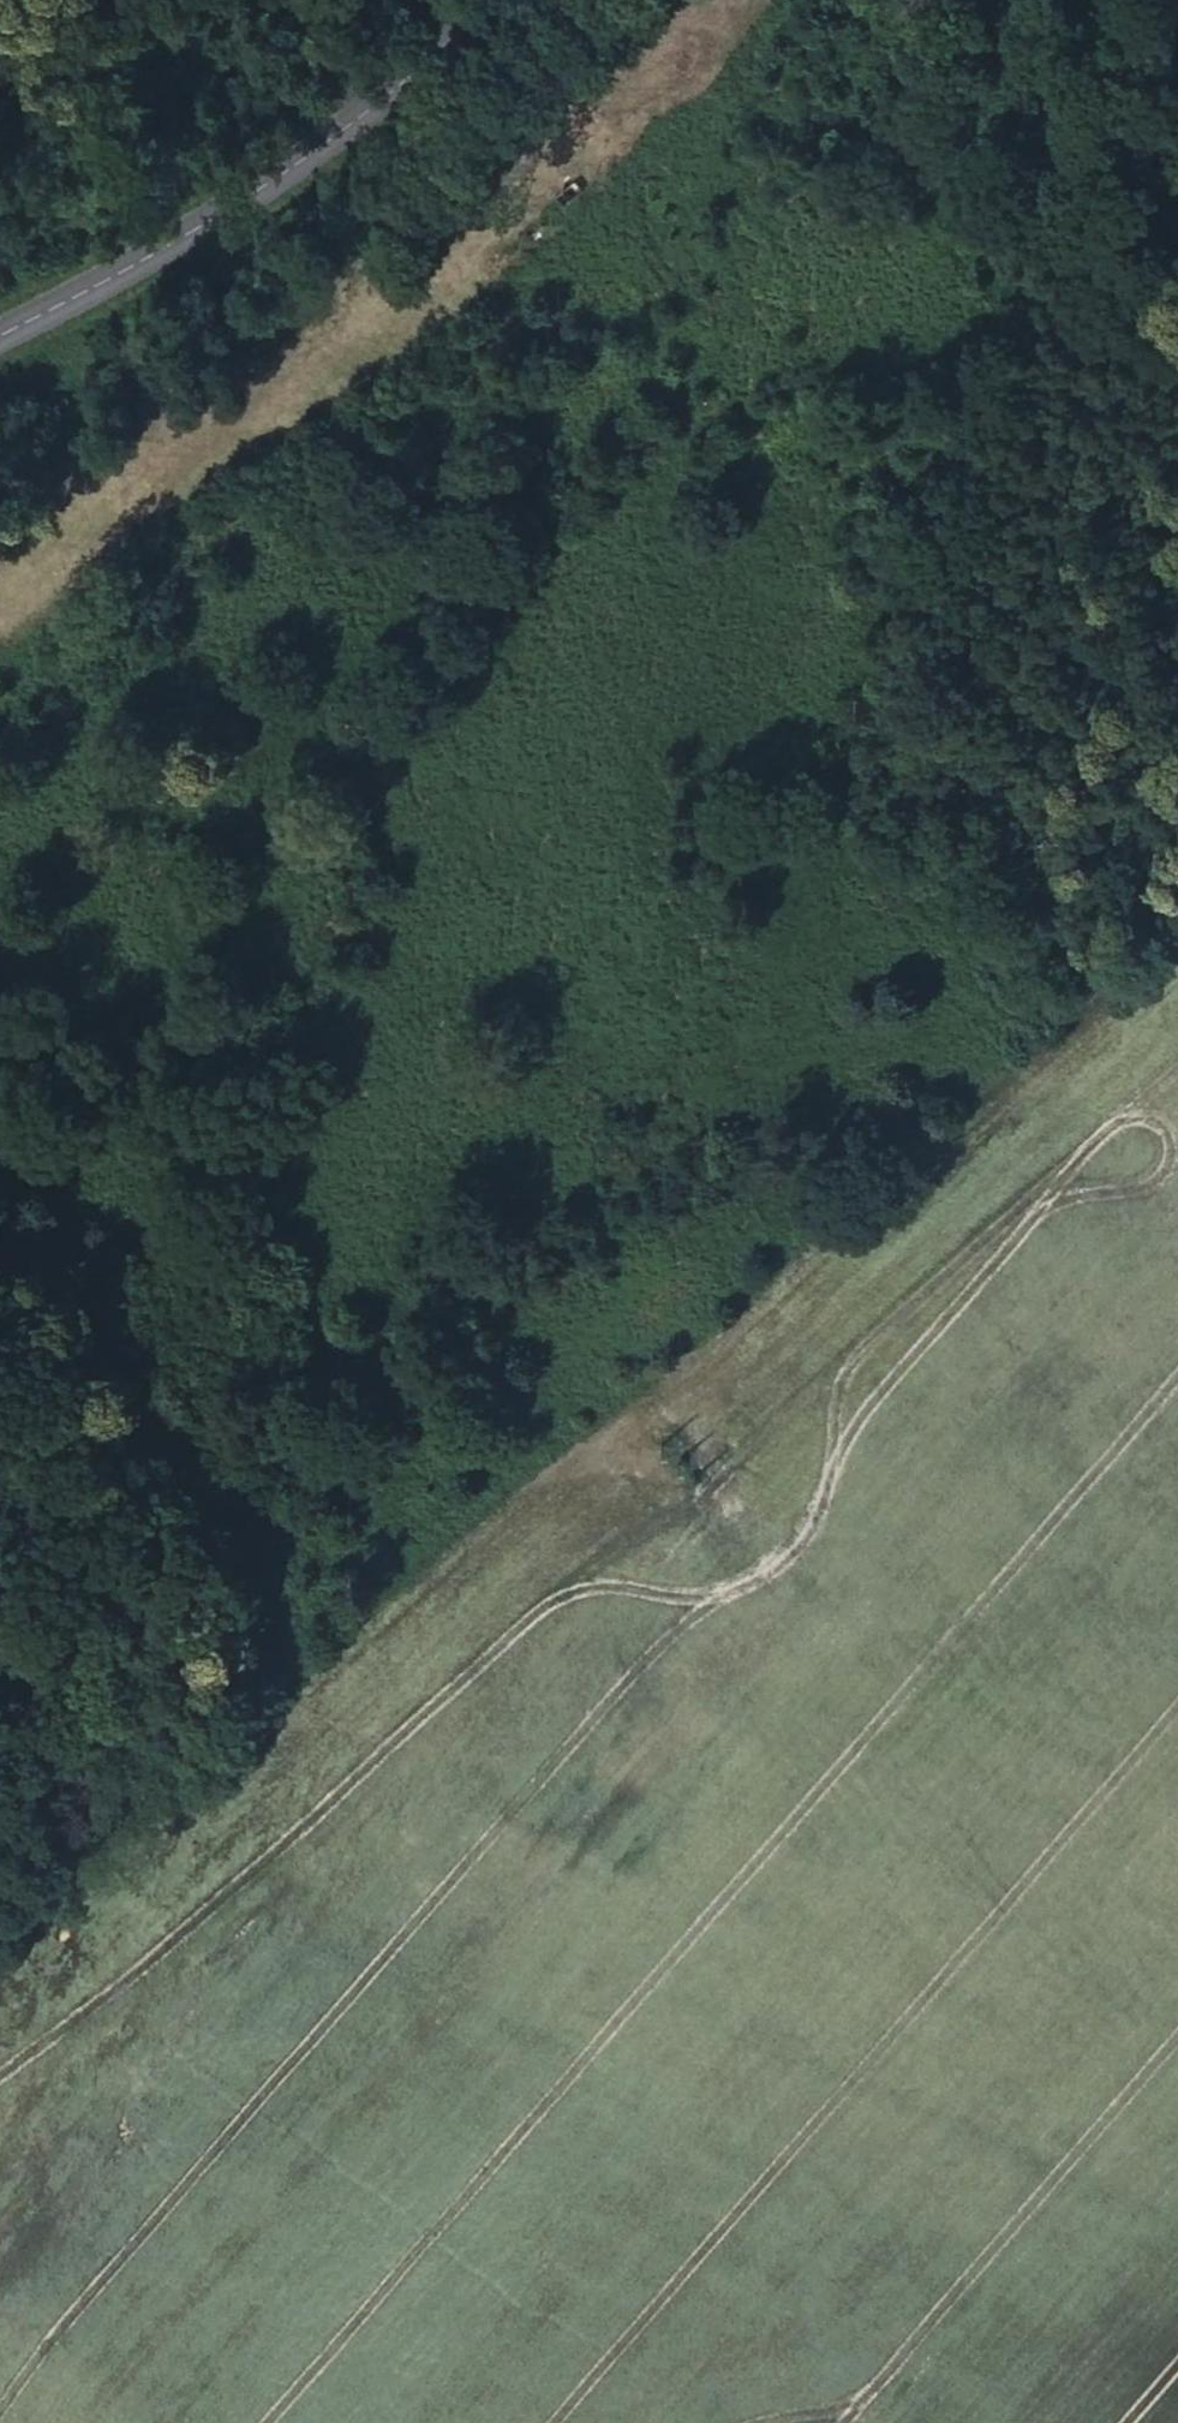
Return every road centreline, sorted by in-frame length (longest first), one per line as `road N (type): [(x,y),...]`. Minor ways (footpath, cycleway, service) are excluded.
road 1 (tertiary): [(509,0),(378,131),(0,337)]

